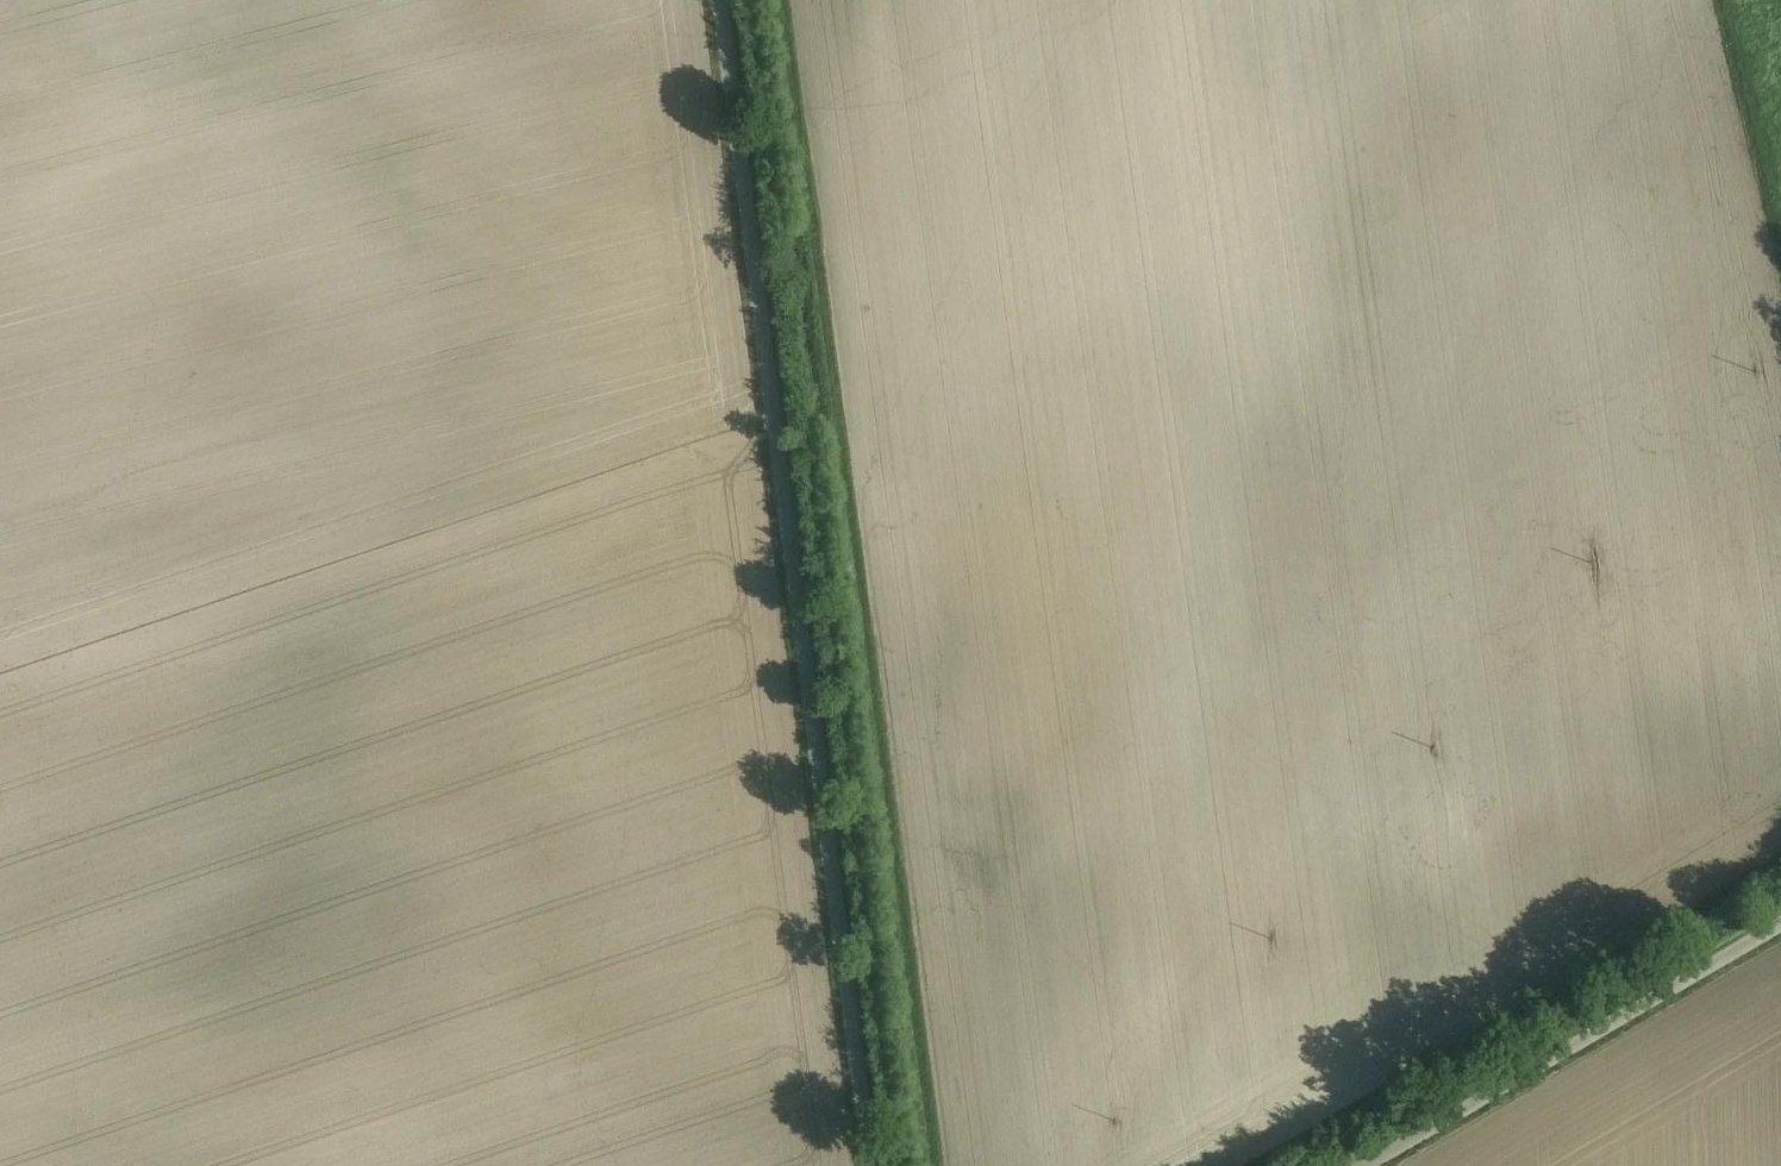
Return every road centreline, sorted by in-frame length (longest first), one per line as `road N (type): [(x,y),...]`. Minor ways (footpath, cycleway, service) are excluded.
road 1 (unclassified): [(722,0),(871,1165)]
road 2 (unclassified): [(1780,916),(1344,1165)]

